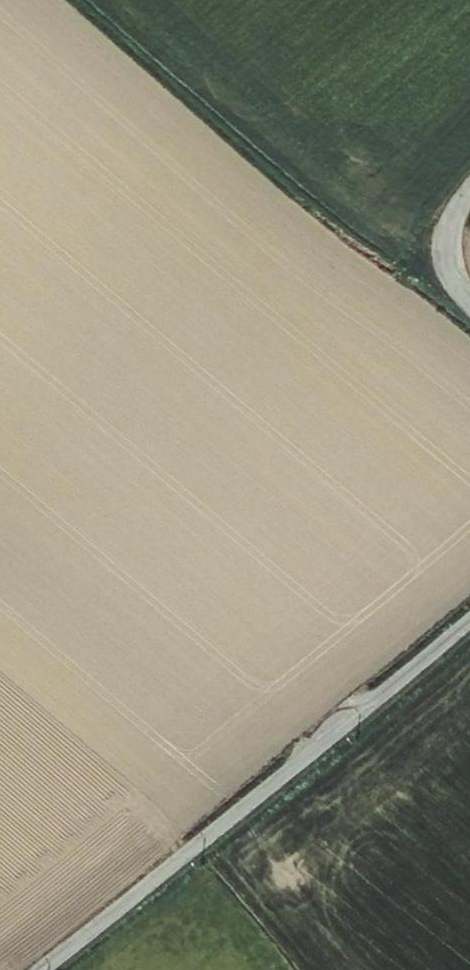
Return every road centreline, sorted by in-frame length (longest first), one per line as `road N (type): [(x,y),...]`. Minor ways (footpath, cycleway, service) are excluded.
road 1 (unclassified): [(469,623),(40,969)]

